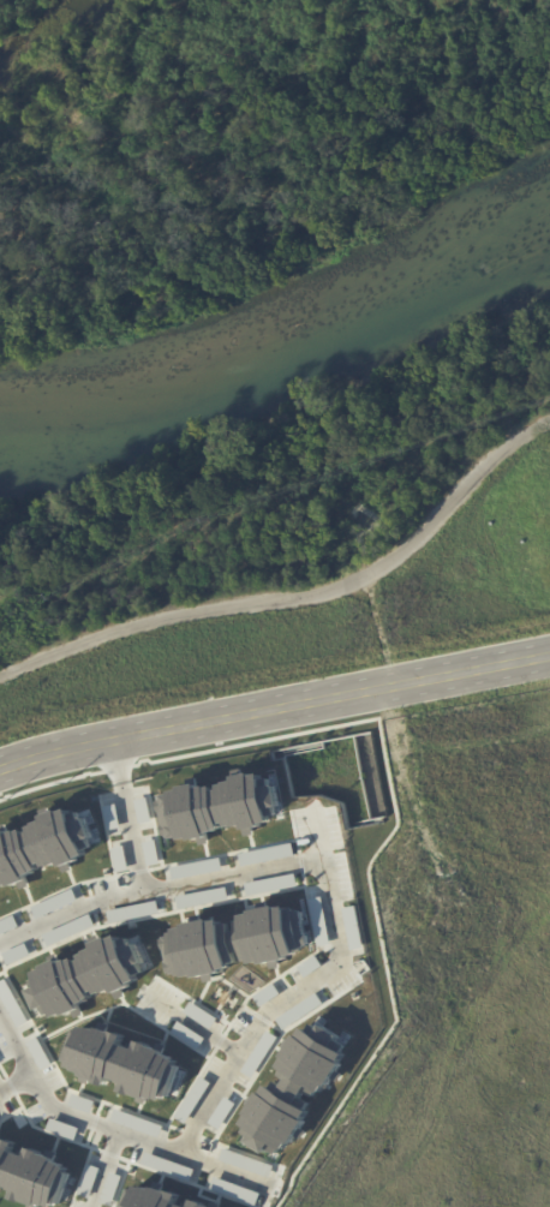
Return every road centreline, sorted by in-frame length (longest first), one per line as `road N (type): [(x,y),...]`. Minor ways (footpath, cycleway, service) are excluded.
road 1 (residential): [(0,677),(112,637),(367,576),(509,447),(549,430)]
road 2 (tertiary): [(0,773),(549,659)]

